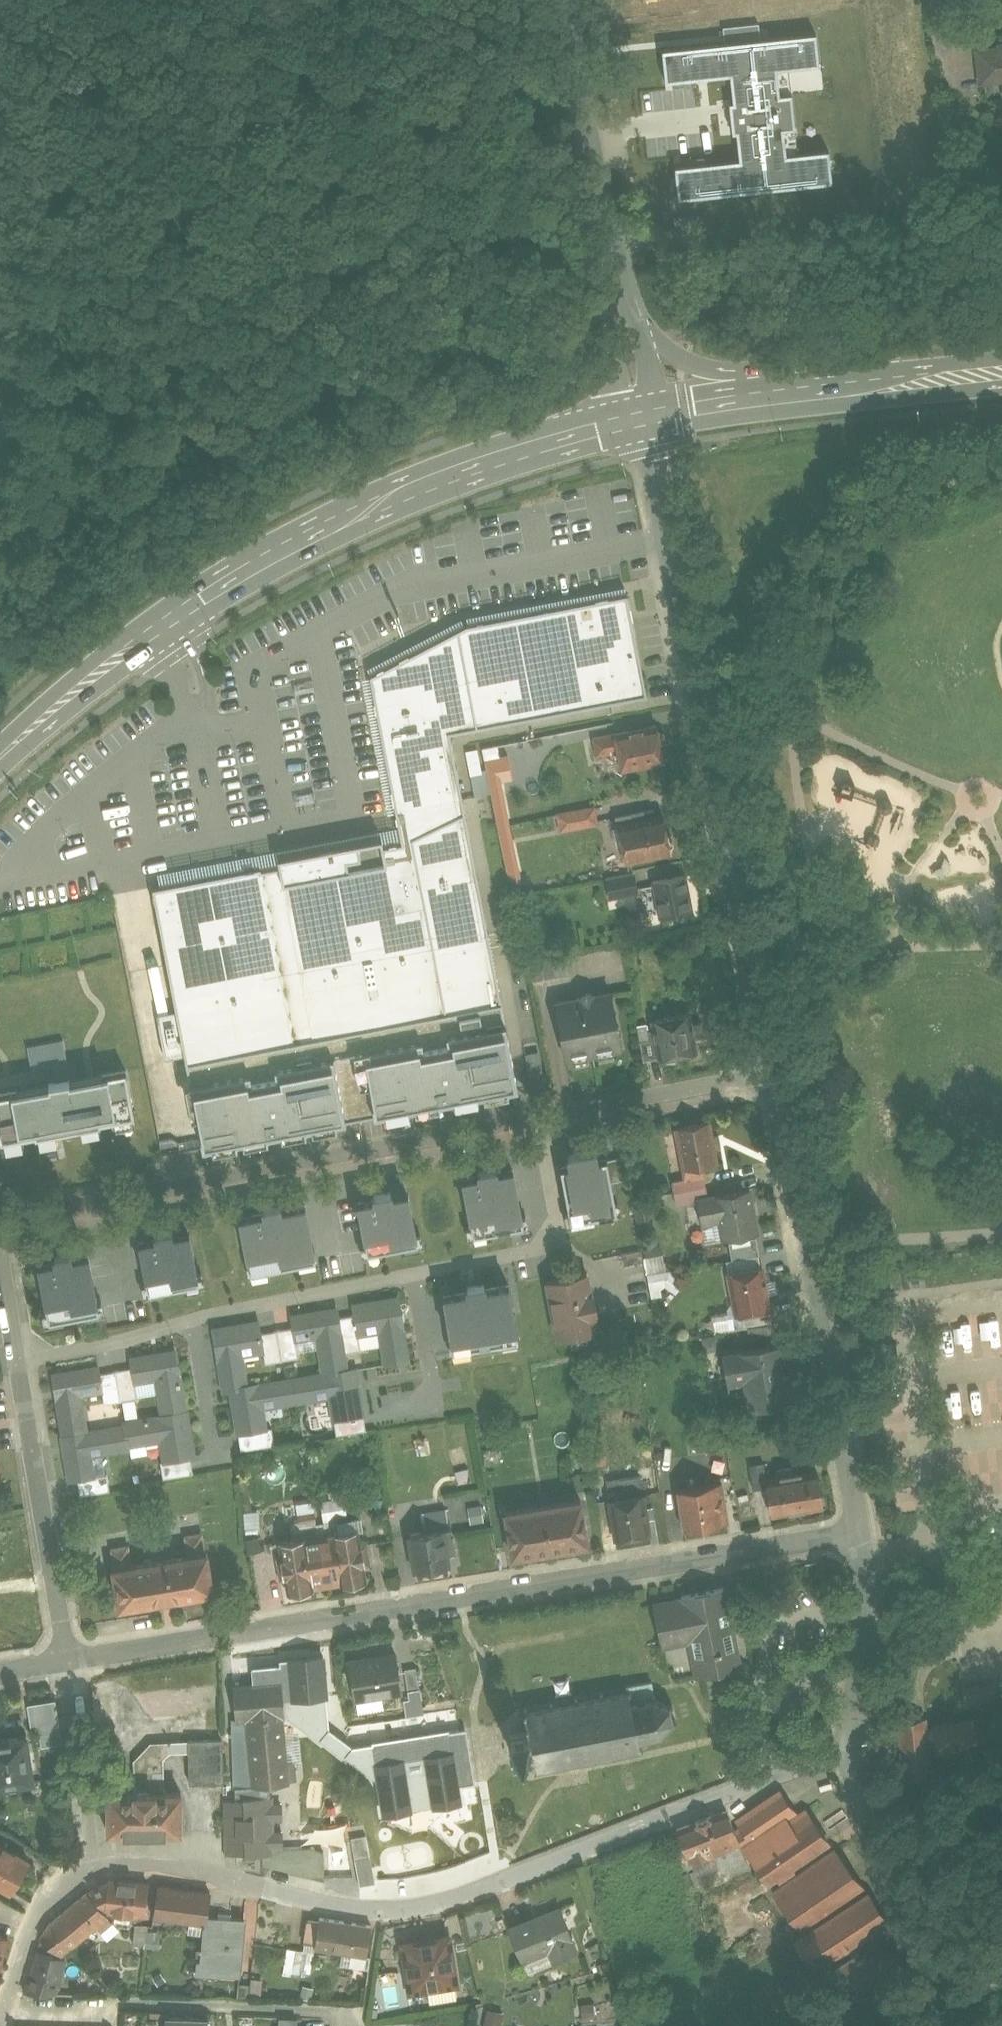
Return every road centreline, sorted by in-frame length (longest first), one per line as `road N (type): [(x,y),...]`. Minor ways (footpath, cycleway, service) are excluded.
road 1 (residential): [(3,2016),(29,1932),(68,1882),(89,1870),(214,1882),(375,1919),(428,1913),(847,1757)]
road 2 (residential): [(65,1655),(856,1531)]
road 3 (residential): [(768,1075),(1,1224)]
road 4 (secondary): [(642,418),(516,454),(278,552),(146,627),(0,752)]
road 5 (residential): [(768,1075),(642,418)]
road 6 (track): [(589,155),(460,107),(261,163),(134,160),(75,140),(21,102),(0,75)]
road 7 (residential): [(856,1531),(768,1075)]
road 8 (residential): [(65,1655),(1,1224)]
road 9 (residential): [(623,295),(557,0)]
road 10 (residential): [(950,2025),(847,1757)]
road 11 (track): [(0,236),(128,185),(261,163)]
road 12 (residential): [(847,1757),(862,1615),(856,1531)]
road 13 (residential): [(802,394),(676,360),(623,295)]
road 14 (secondary): [(1001,368),(802,394)]
road 15 (secondary): [(802,394),(642,418)]
road 16 (residential): [(642,418),(623,295)]

